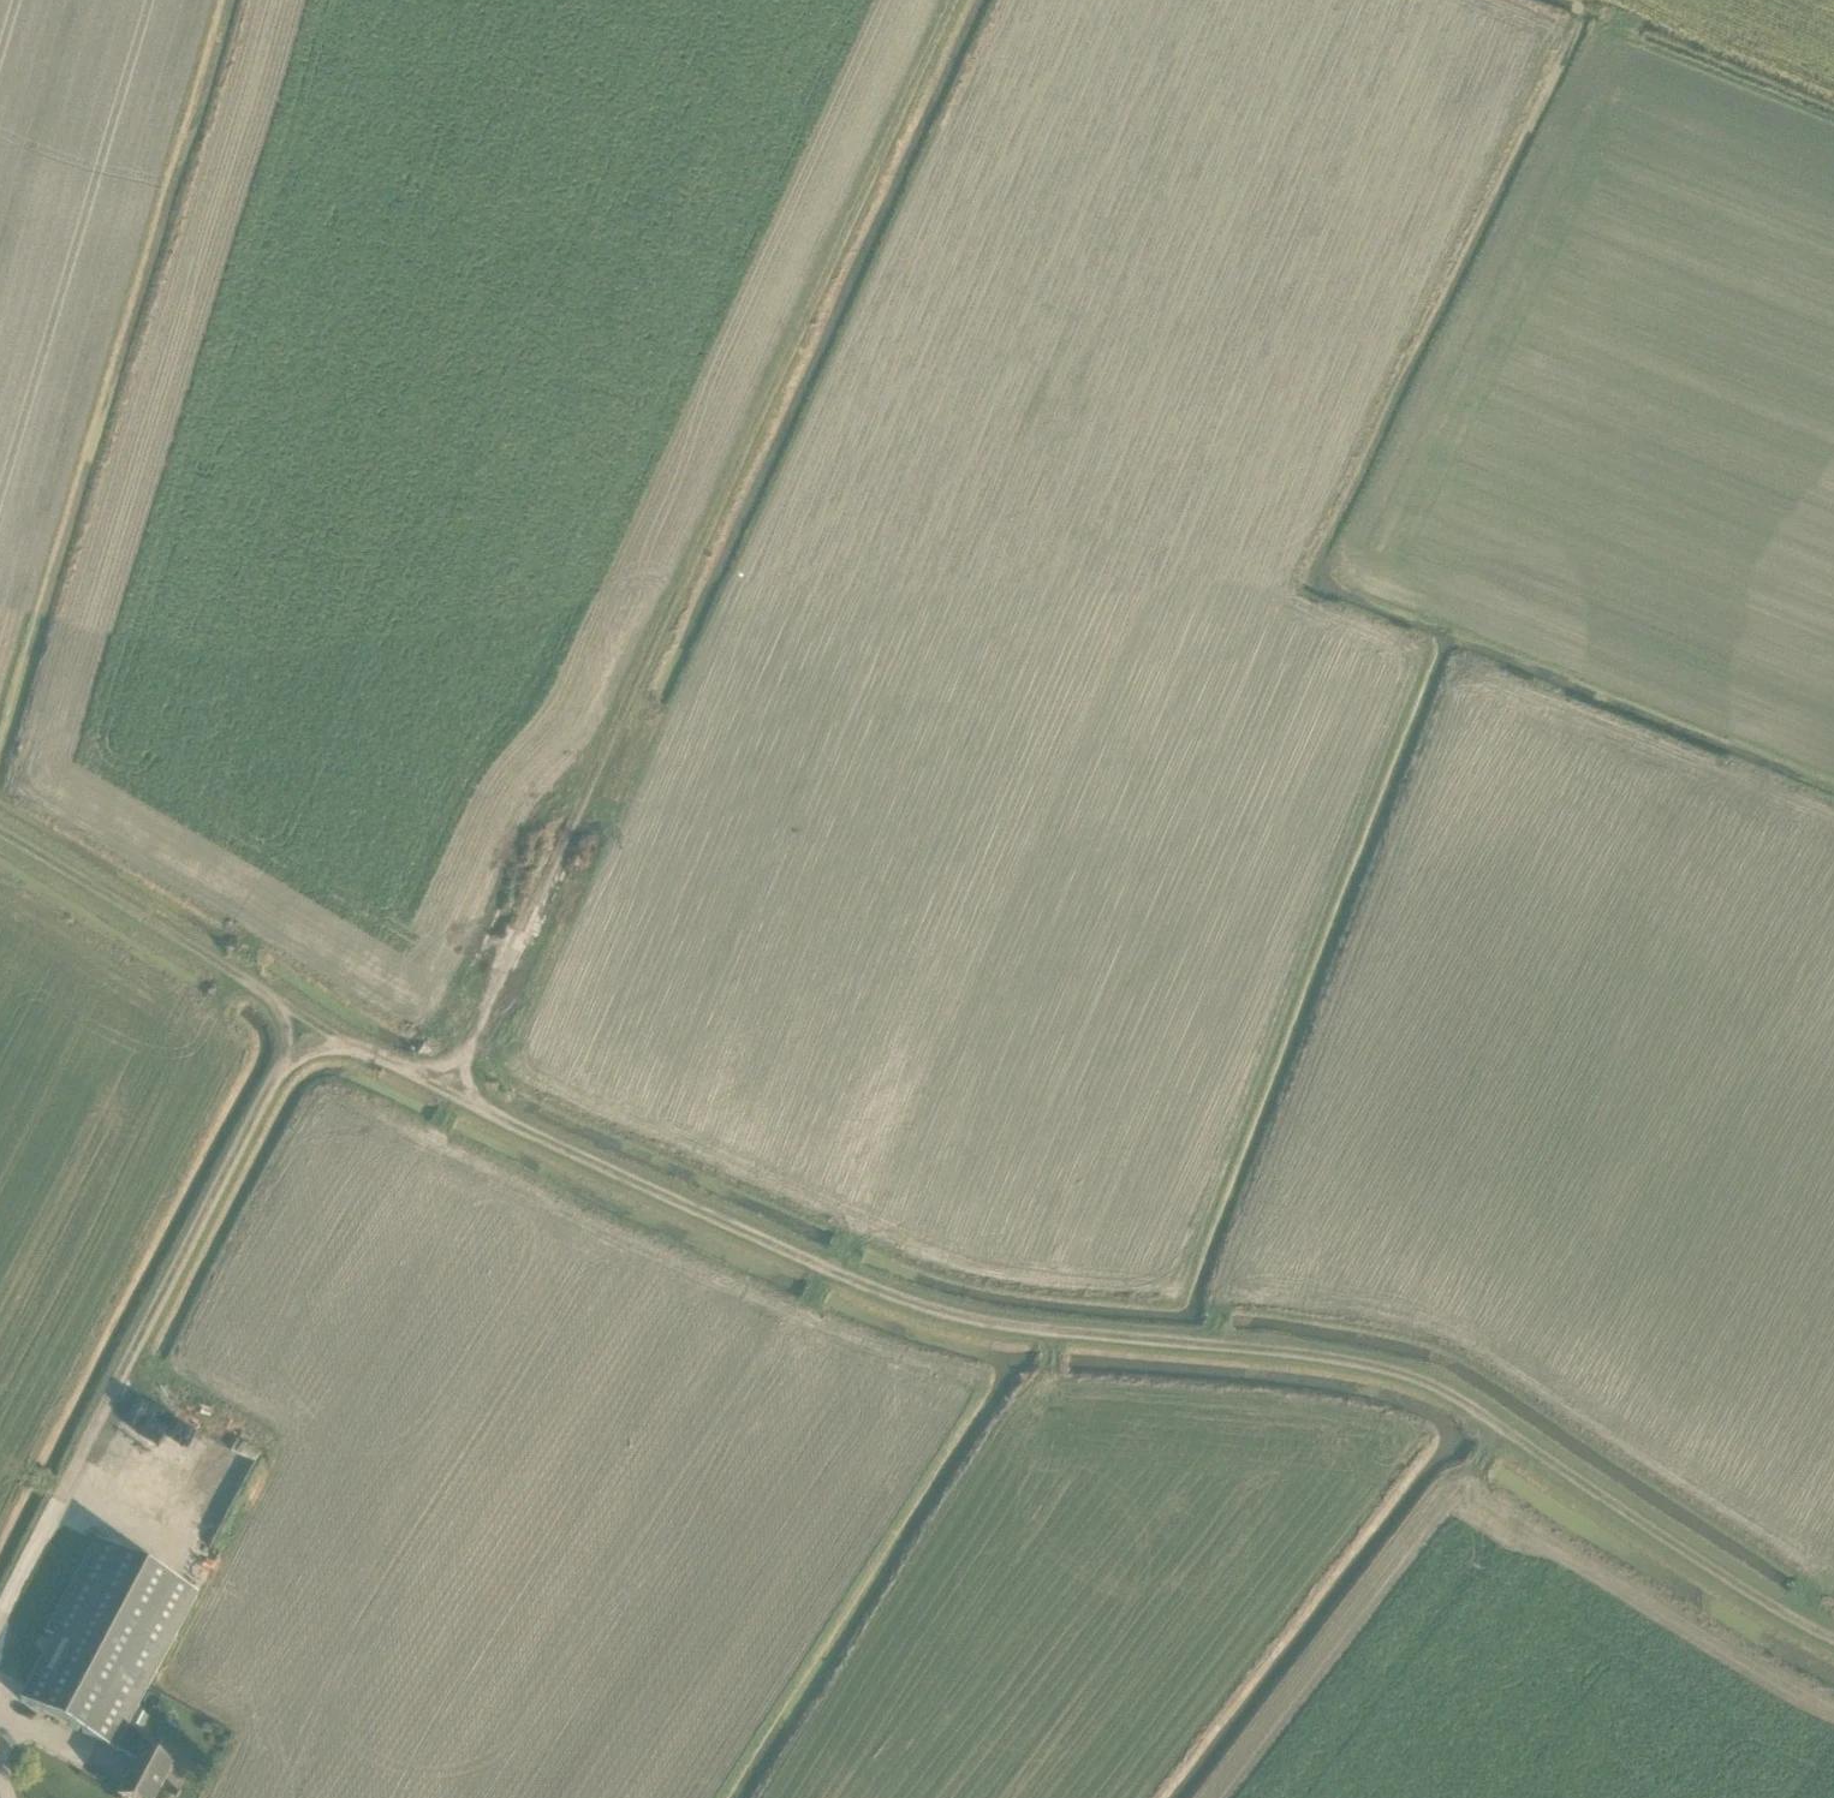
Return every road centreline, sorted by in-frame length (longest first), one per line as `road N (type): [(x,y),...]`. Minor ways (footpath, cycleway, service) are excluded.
road 1 (track): [(1833,1638),(1783,1613),(1462,1402),(1408,1376),(1279,1350),(1008,1327),(878,1290),(574,1154),(274,1000)]
road 2 (track): [(448,1090),(956,0)]
road 3 (track): [(6,1601),(284,1064),(325,1044),(352,1046)]
road 4 (track): [(274,1000),(0,833)]

